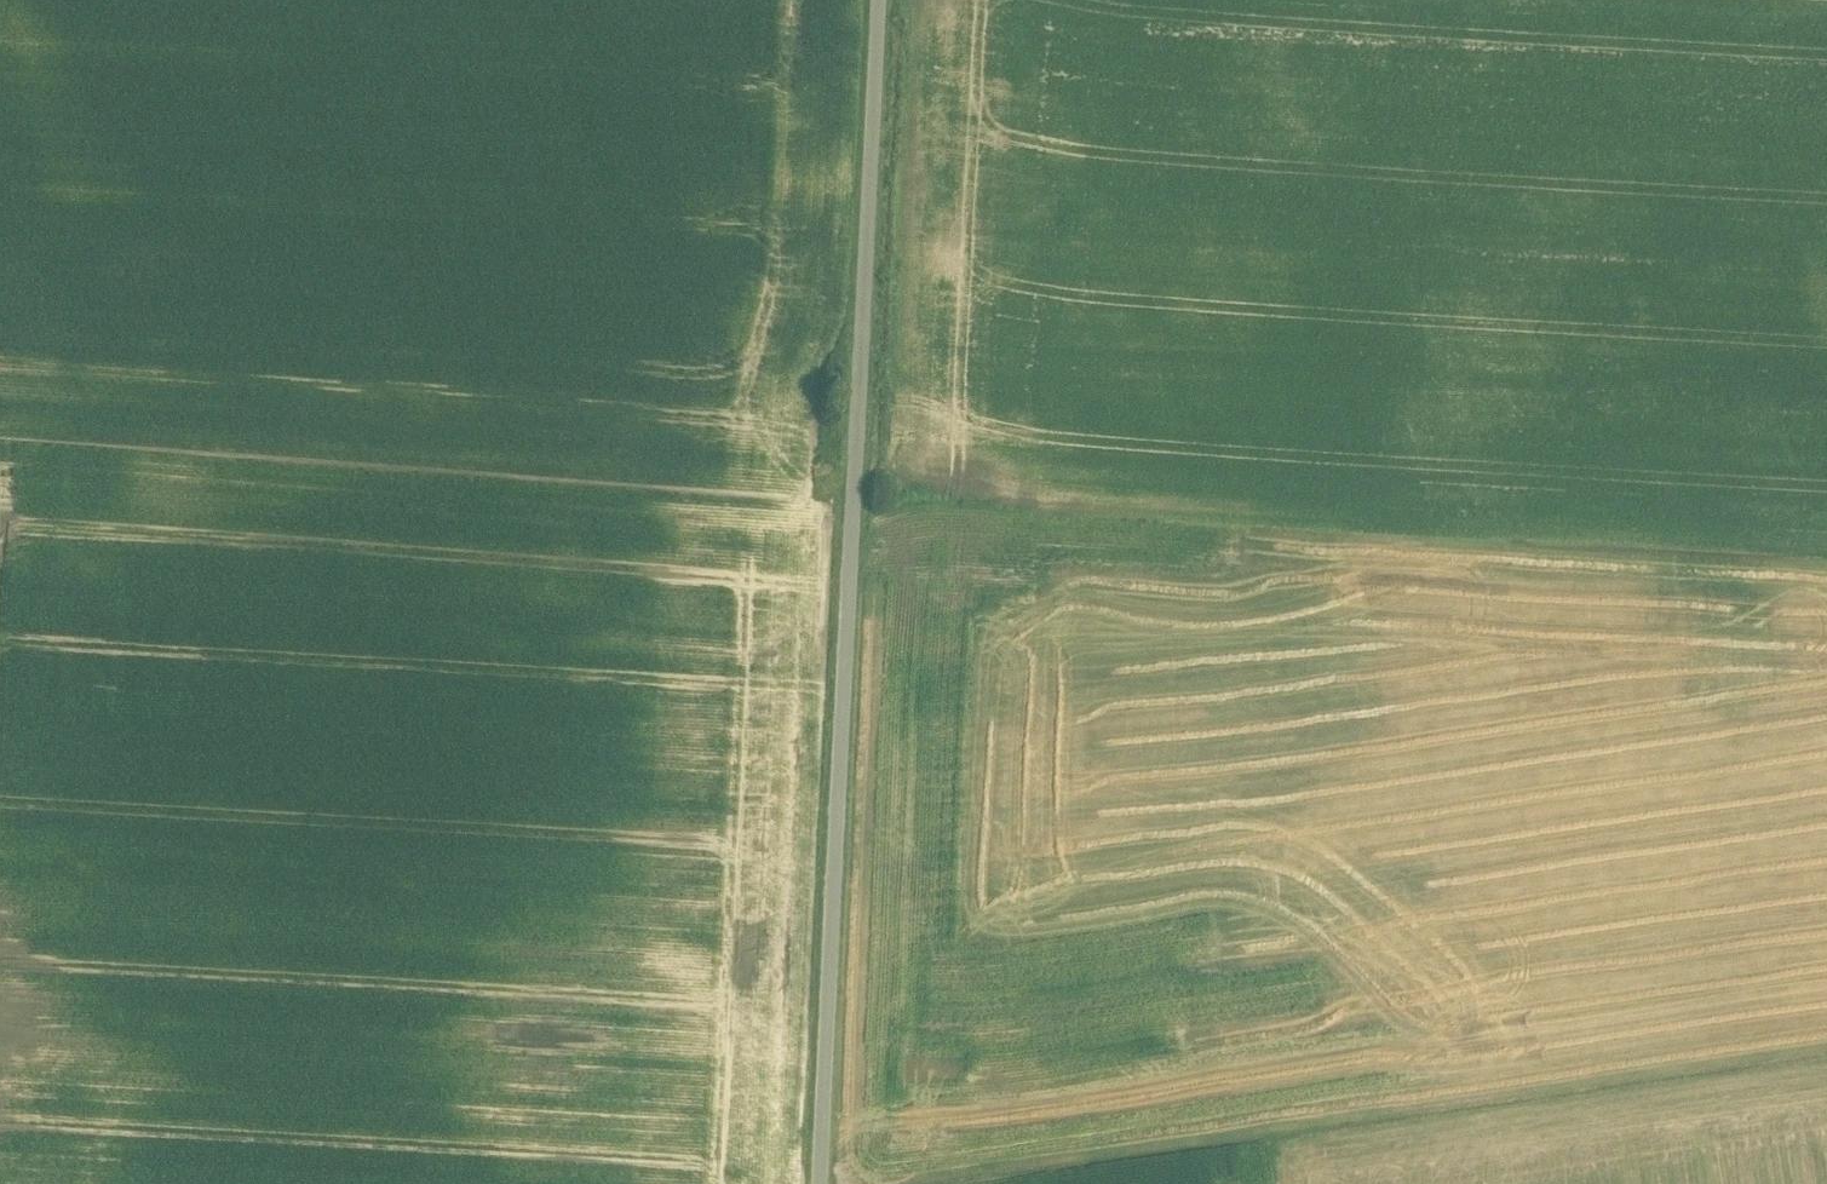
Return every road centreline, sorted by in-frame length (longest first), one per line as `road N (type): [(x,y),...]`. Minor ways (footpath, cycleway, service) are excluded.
road 1 (unclassified): [(826,1183),(884,0)]

